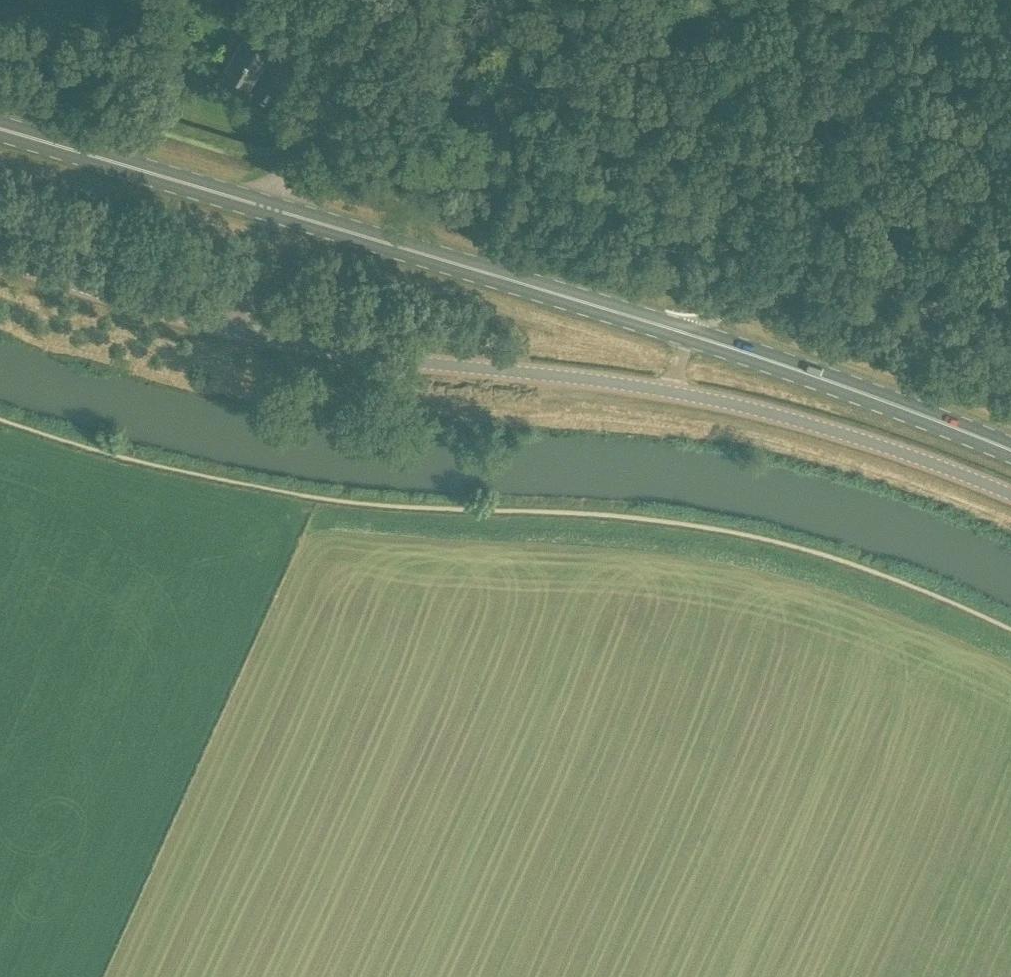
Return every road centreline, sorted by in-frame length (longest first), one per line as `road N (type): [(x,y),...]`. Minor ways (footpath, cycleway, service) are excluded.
road 1 (primary): [(1010,451),(685,333),(0,129)]
road 2 (unclassified): [(1010,495),(742,407),(234,330),(0,258)]

